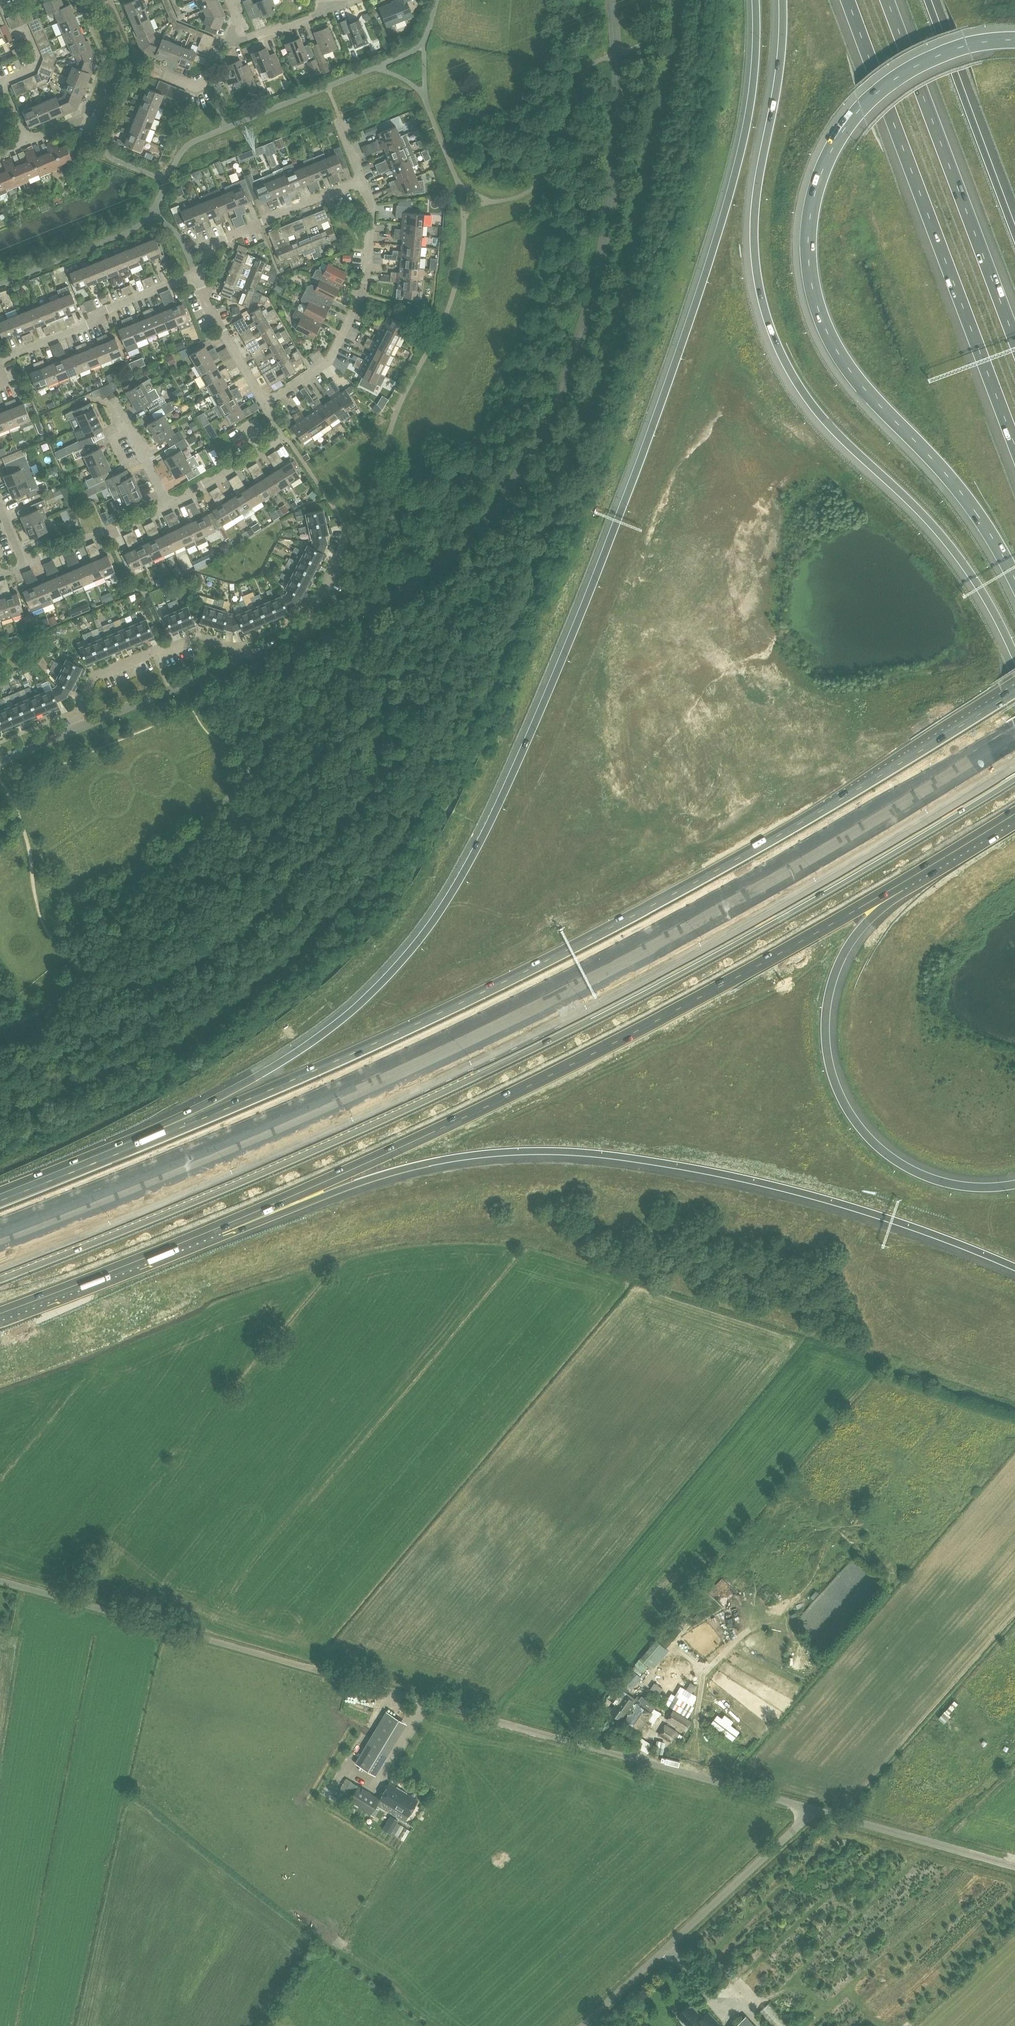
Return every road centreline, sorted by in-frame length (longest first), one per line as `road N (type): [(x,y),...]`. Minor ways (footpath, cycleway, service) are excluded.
road 1 (motorway): [(756,0),(743,143),(691,322),(567,650),(457,891),(385,982),(324,1033),(232,1090),(49,1180)]
road 2 (motorway): [(0,1278),(474,1074),(692,962),(1014,770)]
road 3 (motorway): [(1014,734),(815,858),(524,1014),(322,1107),(0,1238)]
road 4 (motorway): [(1014,694),(824,812),(547,963),(195,1124),(49,1180)]
road 5 (motorway): [(176,1245),(394,1170),(543,1151),(642,1160),(815,1196),(1014,1266)]
road 6 (unclassified): [(0,1581),(814,1810)]
road 7 (motorway): [(176,1245),(549,1072),(924,867)]
road 8 (unclassified): [(304,633),(390,596),(455,551),(490,516),(534,446),(587,312),(604,245),(617,148),(612,0)]
road 9 (motorway): [(784,0),(754,236),(777,346),(834,430),(956,552),(1014,654)]
road 10 (motorway): [(1014,40),(937,54),(872,97),(826,162),(808,248),(816,300),(842,358),(969,502),(1014,579)]
road 11 (motorway): [(848,0),(1014,447)]
road 12 (motorway): [(1014,1185),(955,1185),(892,1159),(858,1124),(834,1074),(826,1024),(842,958),(924,867)]
road 13 (motorway): [(1014,340),(887,0)]
road 14 (unclassified): [(584,2025),(814,1810)]
road 15 (residential): [(362,179),(372,204),(363,294),(330,359),(266,403)]
road 16 (motorway): [(1014,230),(929,0)]
road 17 (residential): [(253,654),(198,637),(95,675),(77,710),(78,728)]
road 18 (residential): [(0,360),(195,273)]
road 19 (unclassified): [(1014,1866),(814,1810)]
road 20 (residential): [(195,273),(225,236),(362,179)]
road 21 (unclassified): [(78,728),(253,654)]
road 22 (motorway): [(0,1314),(176,1245)]
road 23 (residential): [(25,566),(171,507)]
road 24 (residential): [(266,403),(195,273)]

